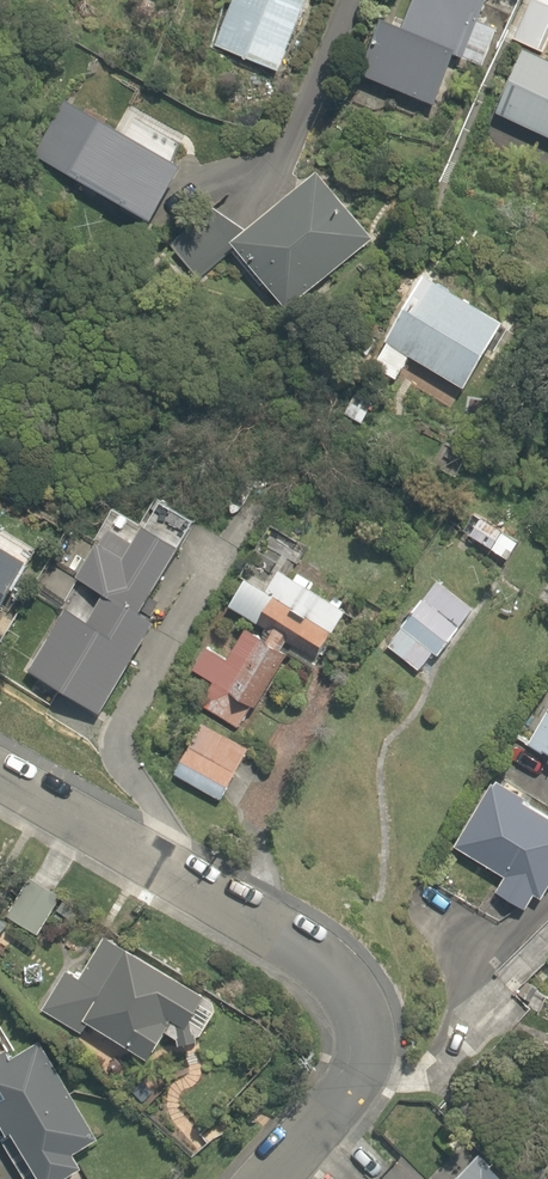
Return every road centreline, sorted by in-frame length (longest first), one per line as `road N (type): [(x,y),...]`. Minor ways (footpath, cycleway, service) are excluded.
road 1 (residential): [(0,772),(314,961),(348,998),(363,1031),(364,1078),(335,1126),(286,1178)]

